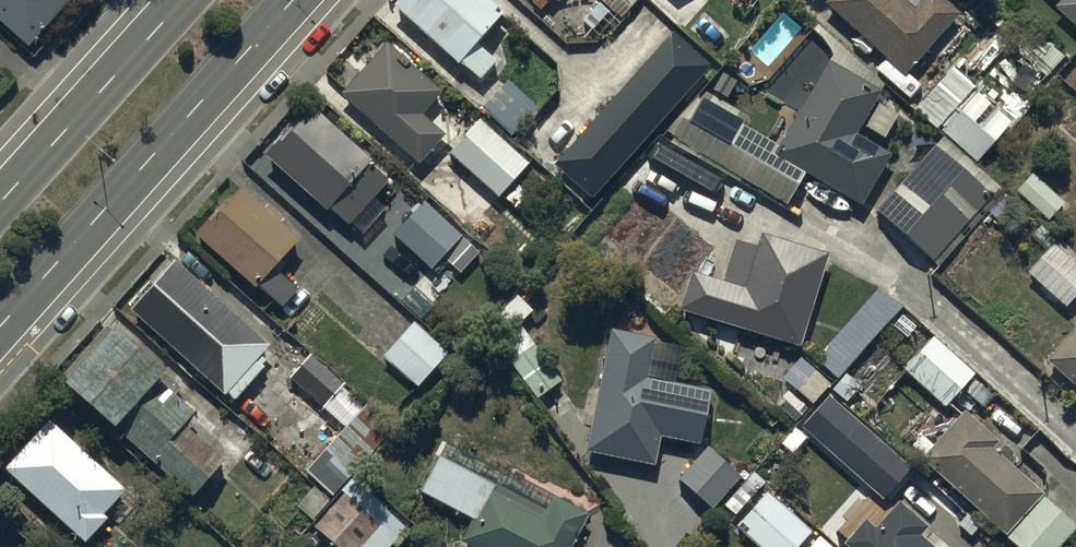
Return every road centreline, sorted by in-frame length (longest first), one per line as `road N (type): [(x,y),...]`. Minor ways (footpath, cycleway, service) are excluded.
road 1 (primary): [(293,0),(0,326)]
road 2 (primary): [(0,202),(183,0)]

